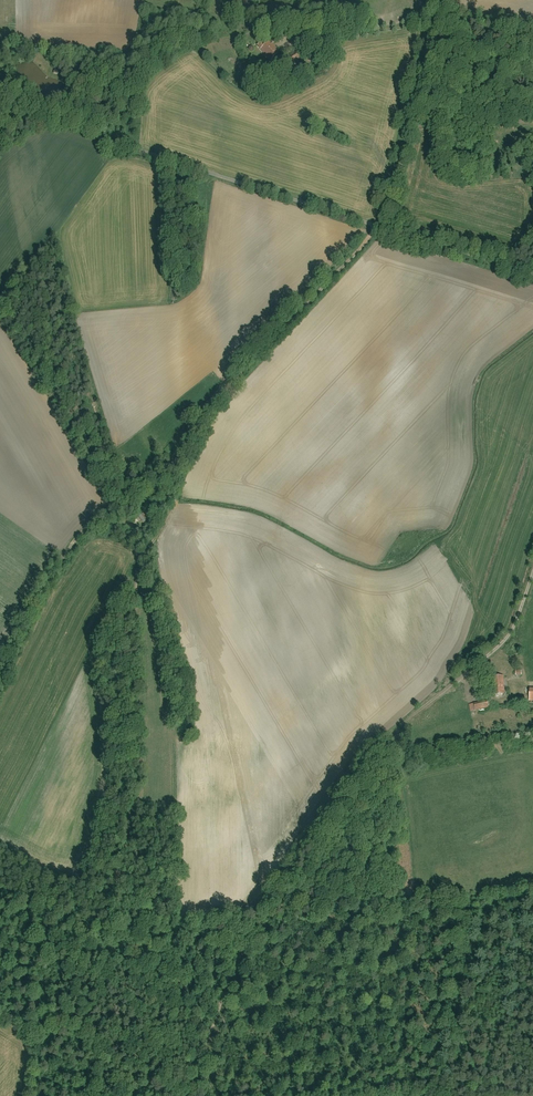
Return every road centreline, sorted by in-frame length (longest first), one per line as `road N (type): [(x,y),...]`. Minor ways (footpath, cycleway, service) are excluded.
road 1 (track): [(532,577),(507,639),(386,738),(313,853),(257,915),(201,1071),(145,1095)]
road 2 (track): [(0,684),(15,638),(70,539),(128,512),(140,491),(193,448),(232,388),(378,227)]
road 3 (unclassified): [(378,227),(48,122),(0,132)]
road 4 (unclassified): [(378,227),(446,0)]
road 5 (unclassified): [(532,275),(378,227)]
road 6 (track): [(294,47),(439,25)]
road 7 (track): [(412,126),(532,119)]

